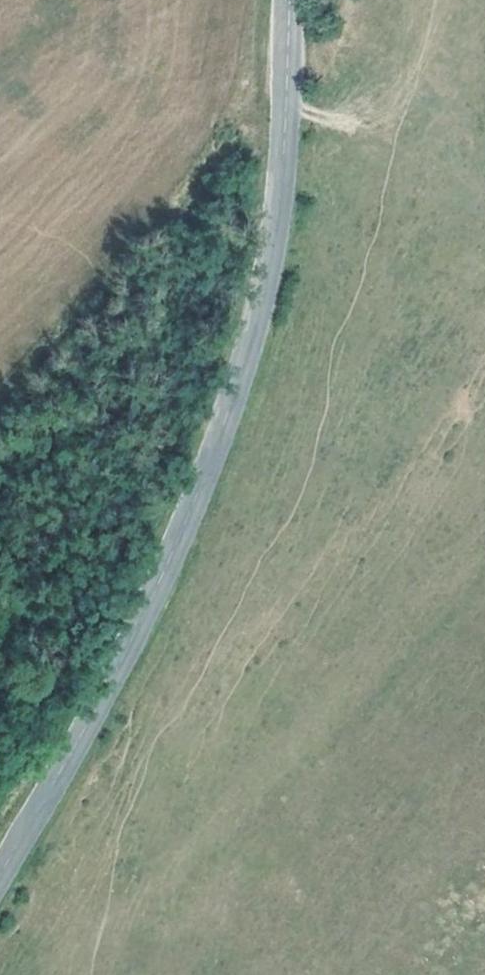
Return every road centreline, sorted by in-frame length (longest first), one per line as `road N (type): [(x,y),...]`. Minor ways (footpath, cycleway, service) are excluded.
road 1 (tertiary): [(0,875),(179,535),(256,332),(281,173),(287,0)]

